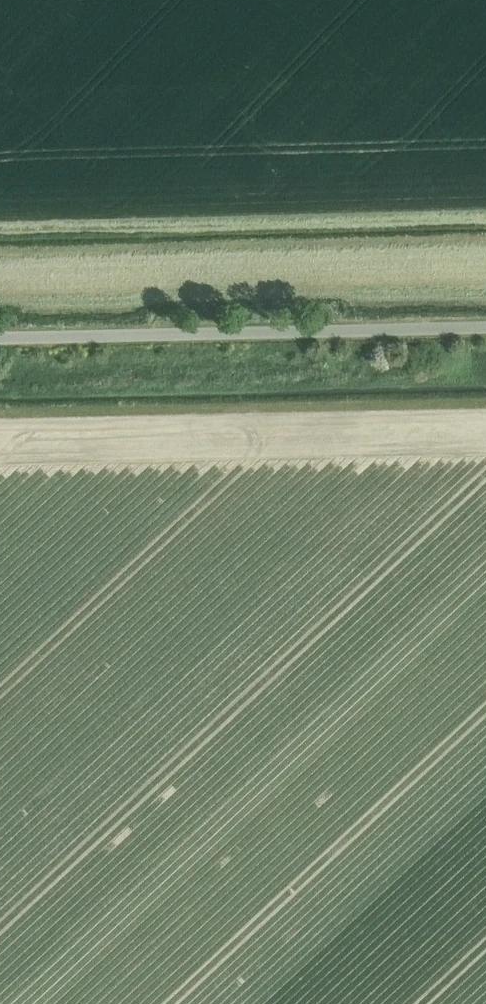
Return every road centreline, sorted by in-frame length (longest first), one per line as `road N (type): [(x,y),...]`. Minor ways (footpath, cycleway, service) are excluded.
road 1 (unclassified): [(0,338),(485,327)]

